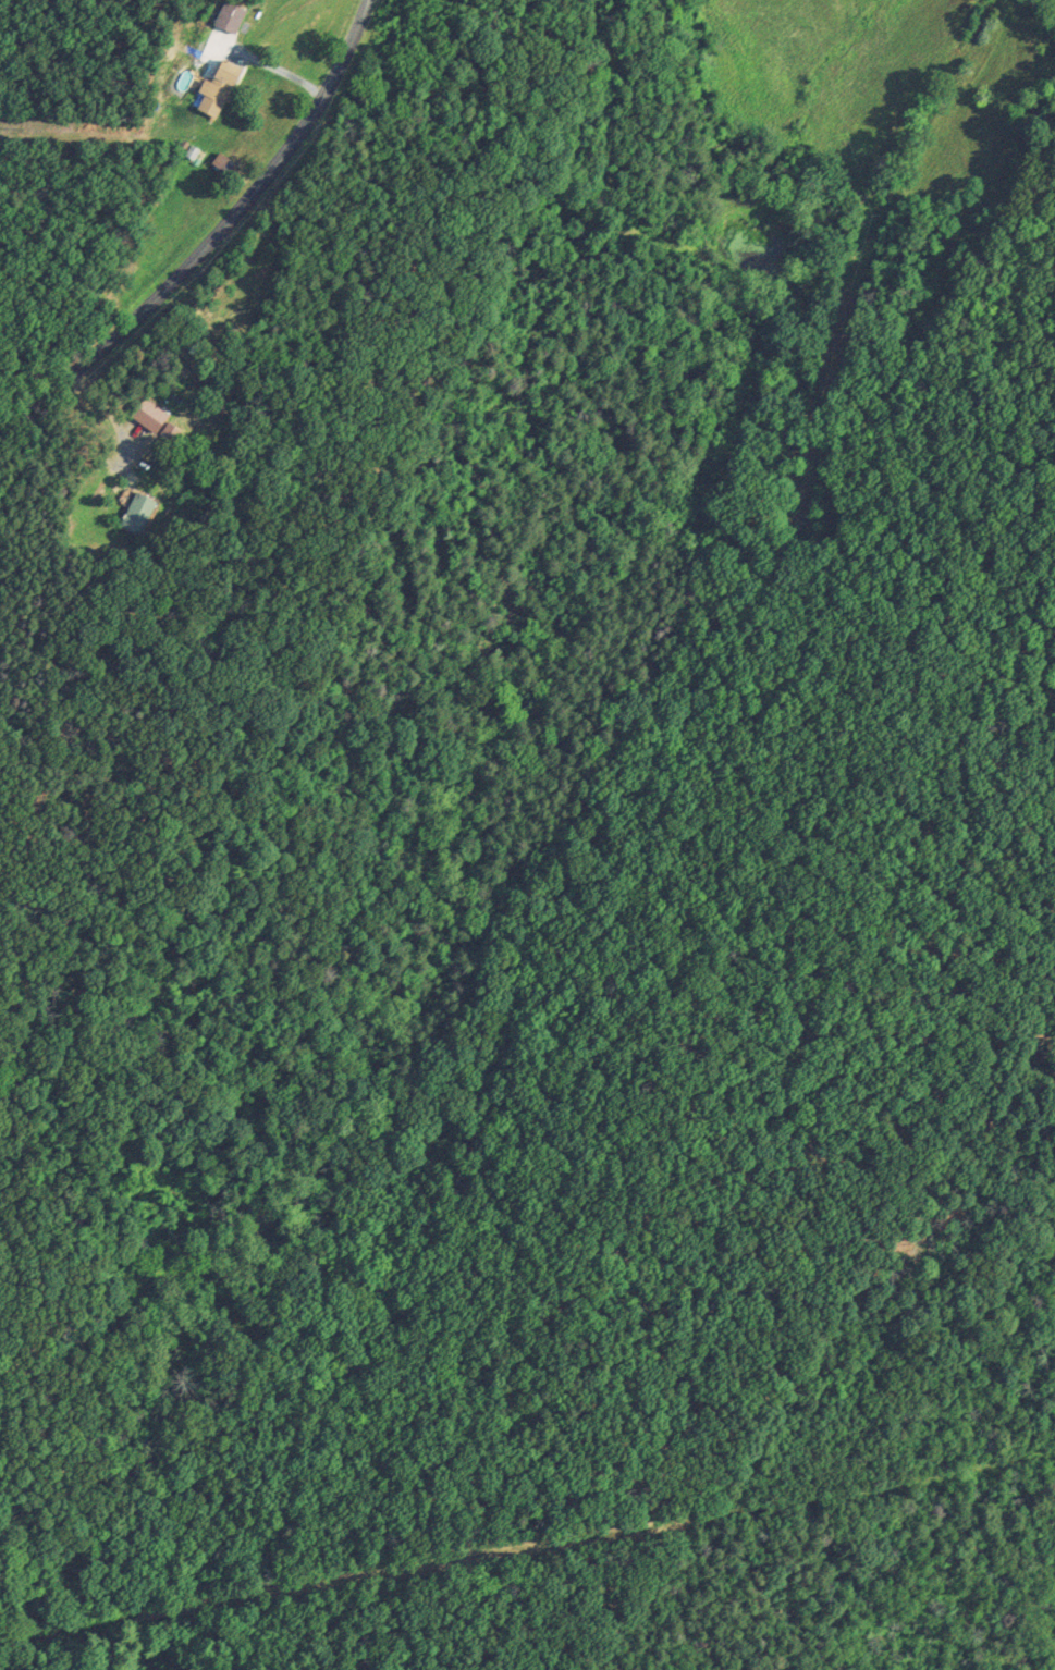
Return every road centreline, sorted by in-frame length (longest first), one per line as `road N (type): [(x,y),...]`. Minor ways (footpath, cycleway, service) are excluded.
road 1 (tertiary): [(0,428),(163,287),(283,148),(342,50),(361,0)]

